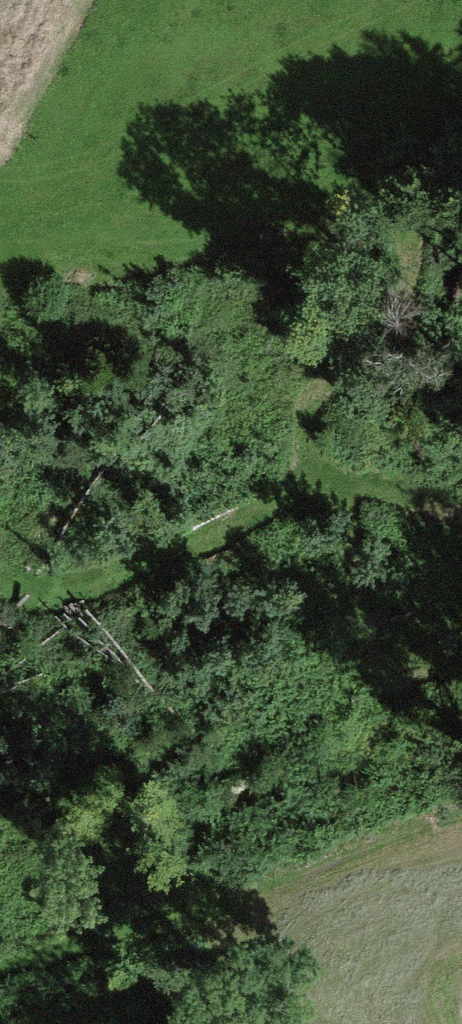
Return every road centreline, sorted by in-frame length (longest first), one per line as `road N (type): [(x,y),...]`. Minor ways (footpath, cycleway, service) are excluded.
road 1 (track): [(0,269),(86,234),(247,214),(461,99)]
road 2 (track): [(388,368),(298,467),(161,511),(0,544)]
road 3 (track): [(461,182),(441,190),(388,368)]
road 4 (track): [(387,679),(383,501)]
road 5 (track): [(298,467),(383,501),(461,506)]
road 6 (track): [(0,420),(12,542)]

